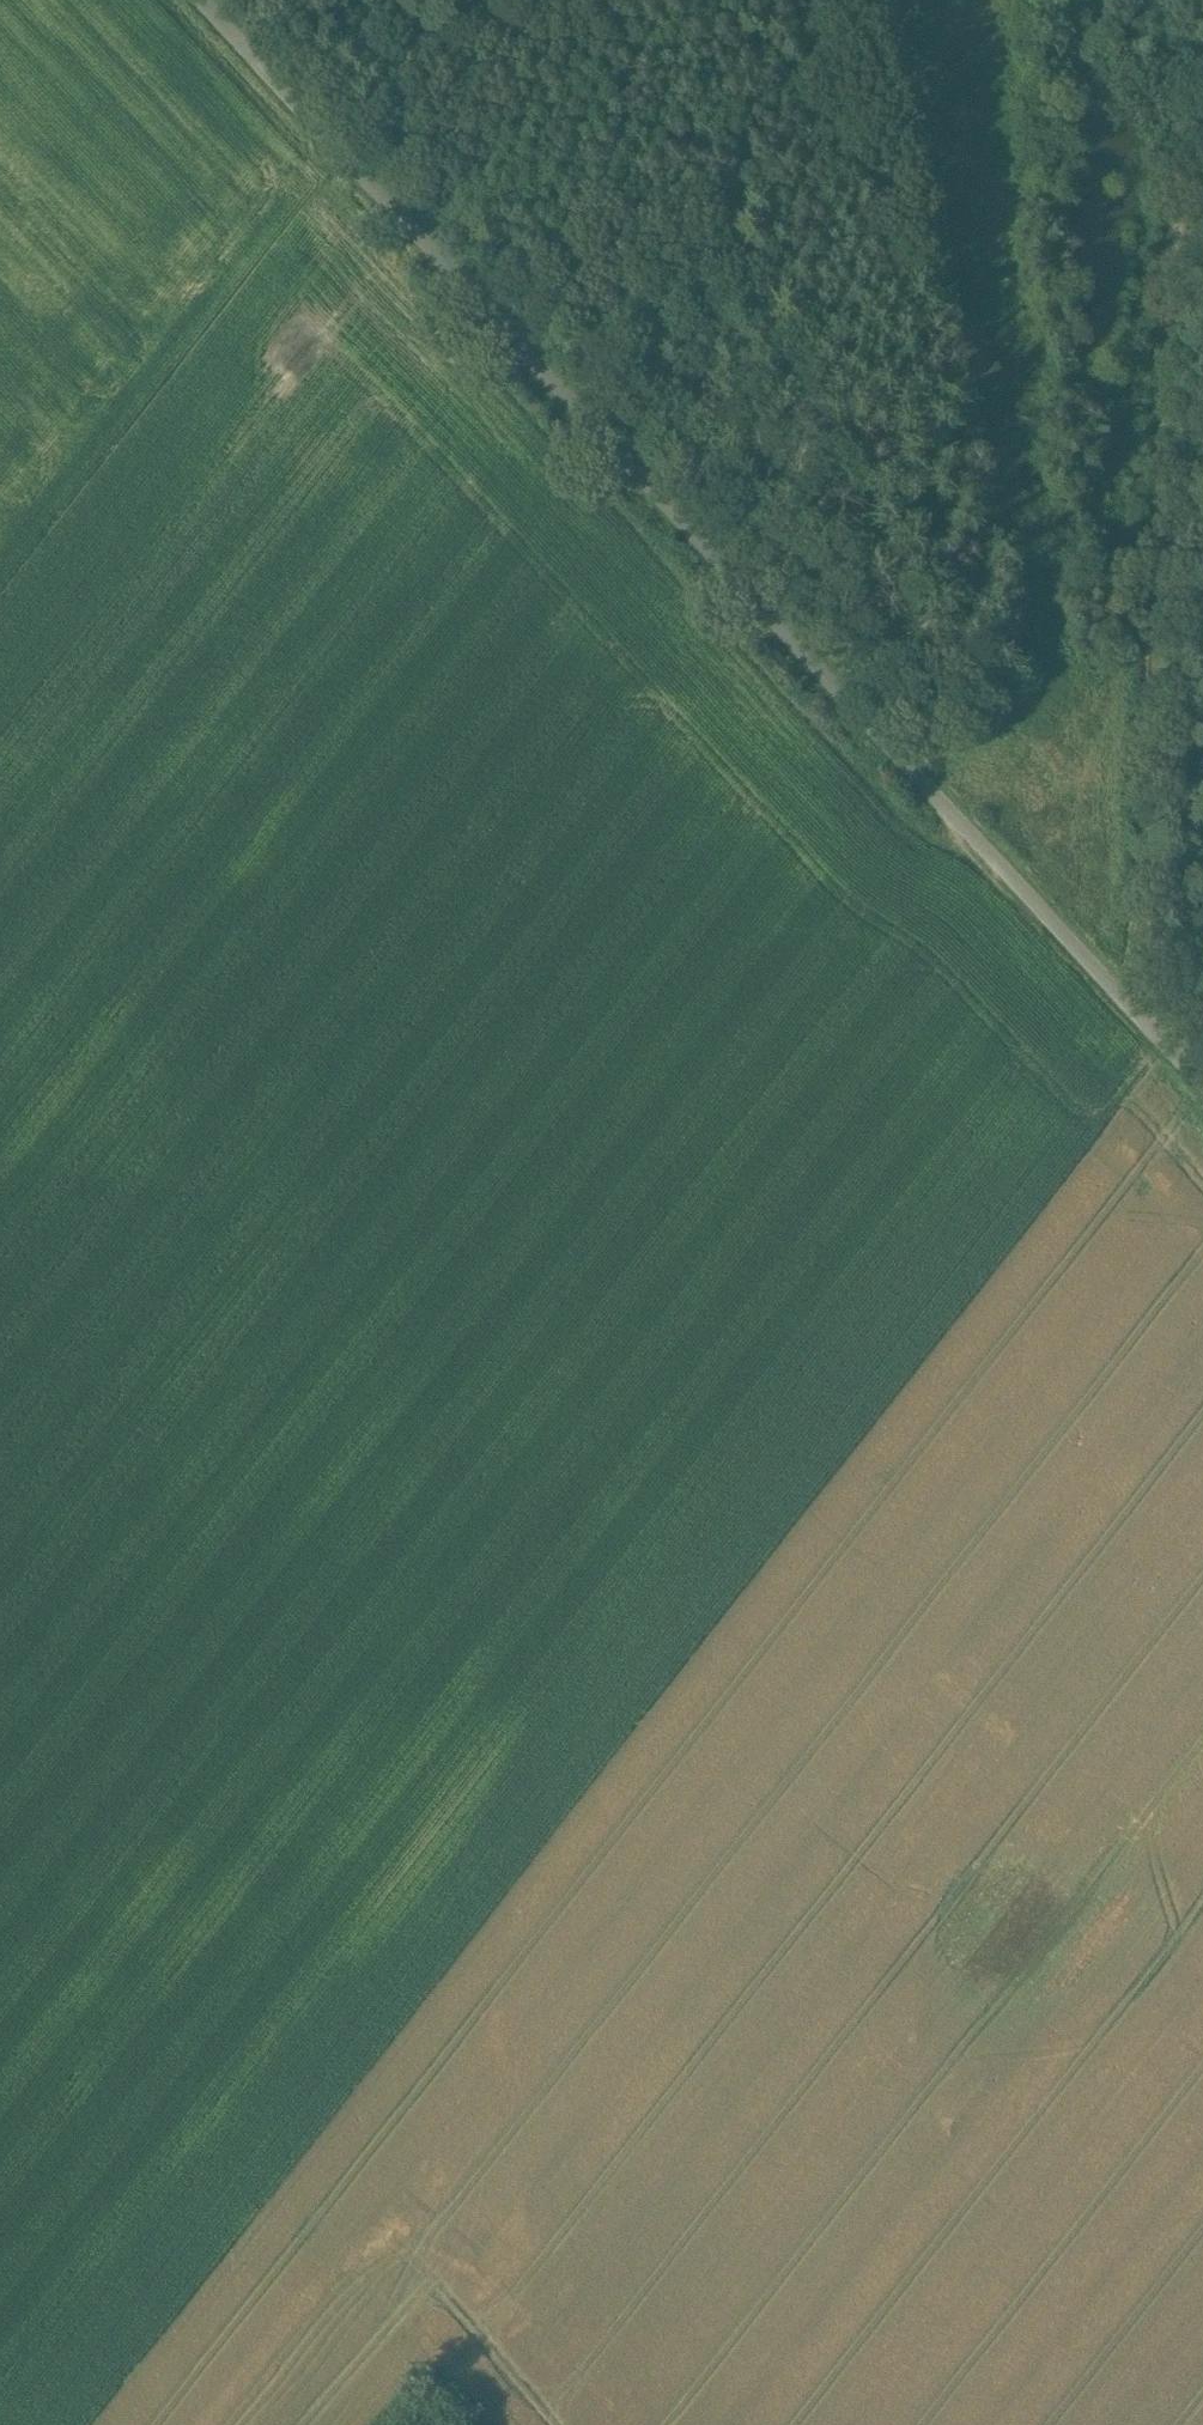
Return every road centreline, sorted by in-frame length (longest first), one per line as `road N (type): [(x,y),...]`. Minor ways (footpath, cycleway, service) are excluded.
road 1 (unclassified): [(1202,1087),(216,0)]
road 2 (track): [(1139,1019),(1184,0)]

